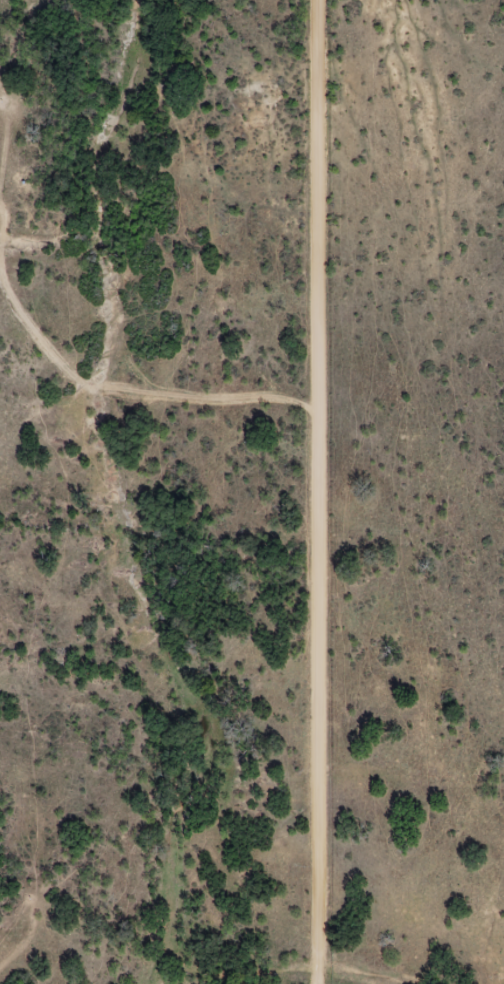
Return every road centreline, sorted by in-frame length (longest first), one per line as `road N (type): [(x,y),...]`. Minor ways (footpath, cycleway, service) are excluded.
road 1 (residential): [(316,983),(317,0)]
road 2 (track): [(313,406),(217,401),(57,367),(18,320),(0,214)]

